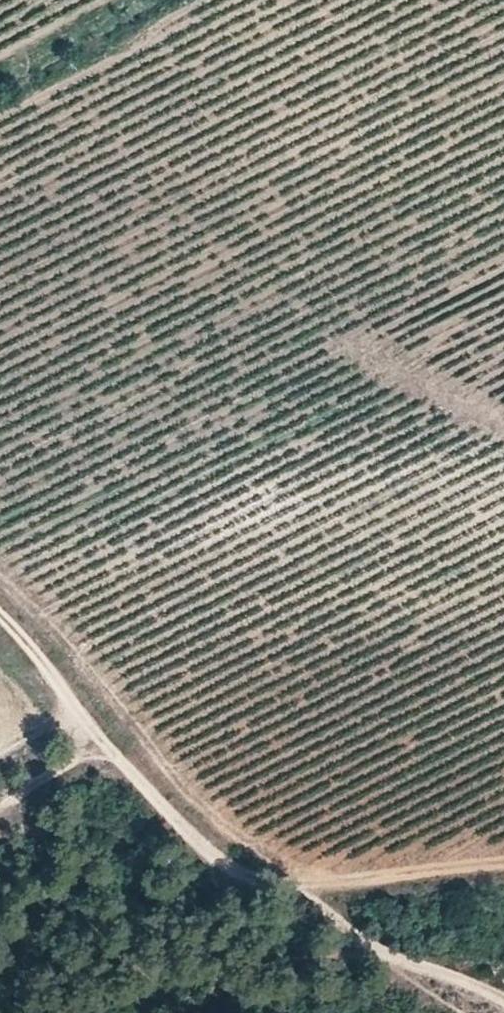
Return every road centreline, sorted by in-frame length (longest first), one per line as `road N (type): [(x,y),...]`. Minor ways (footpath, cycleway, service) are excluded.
road 1 (track): [(503,1011),(233,878),(99,748),(0,613)]

